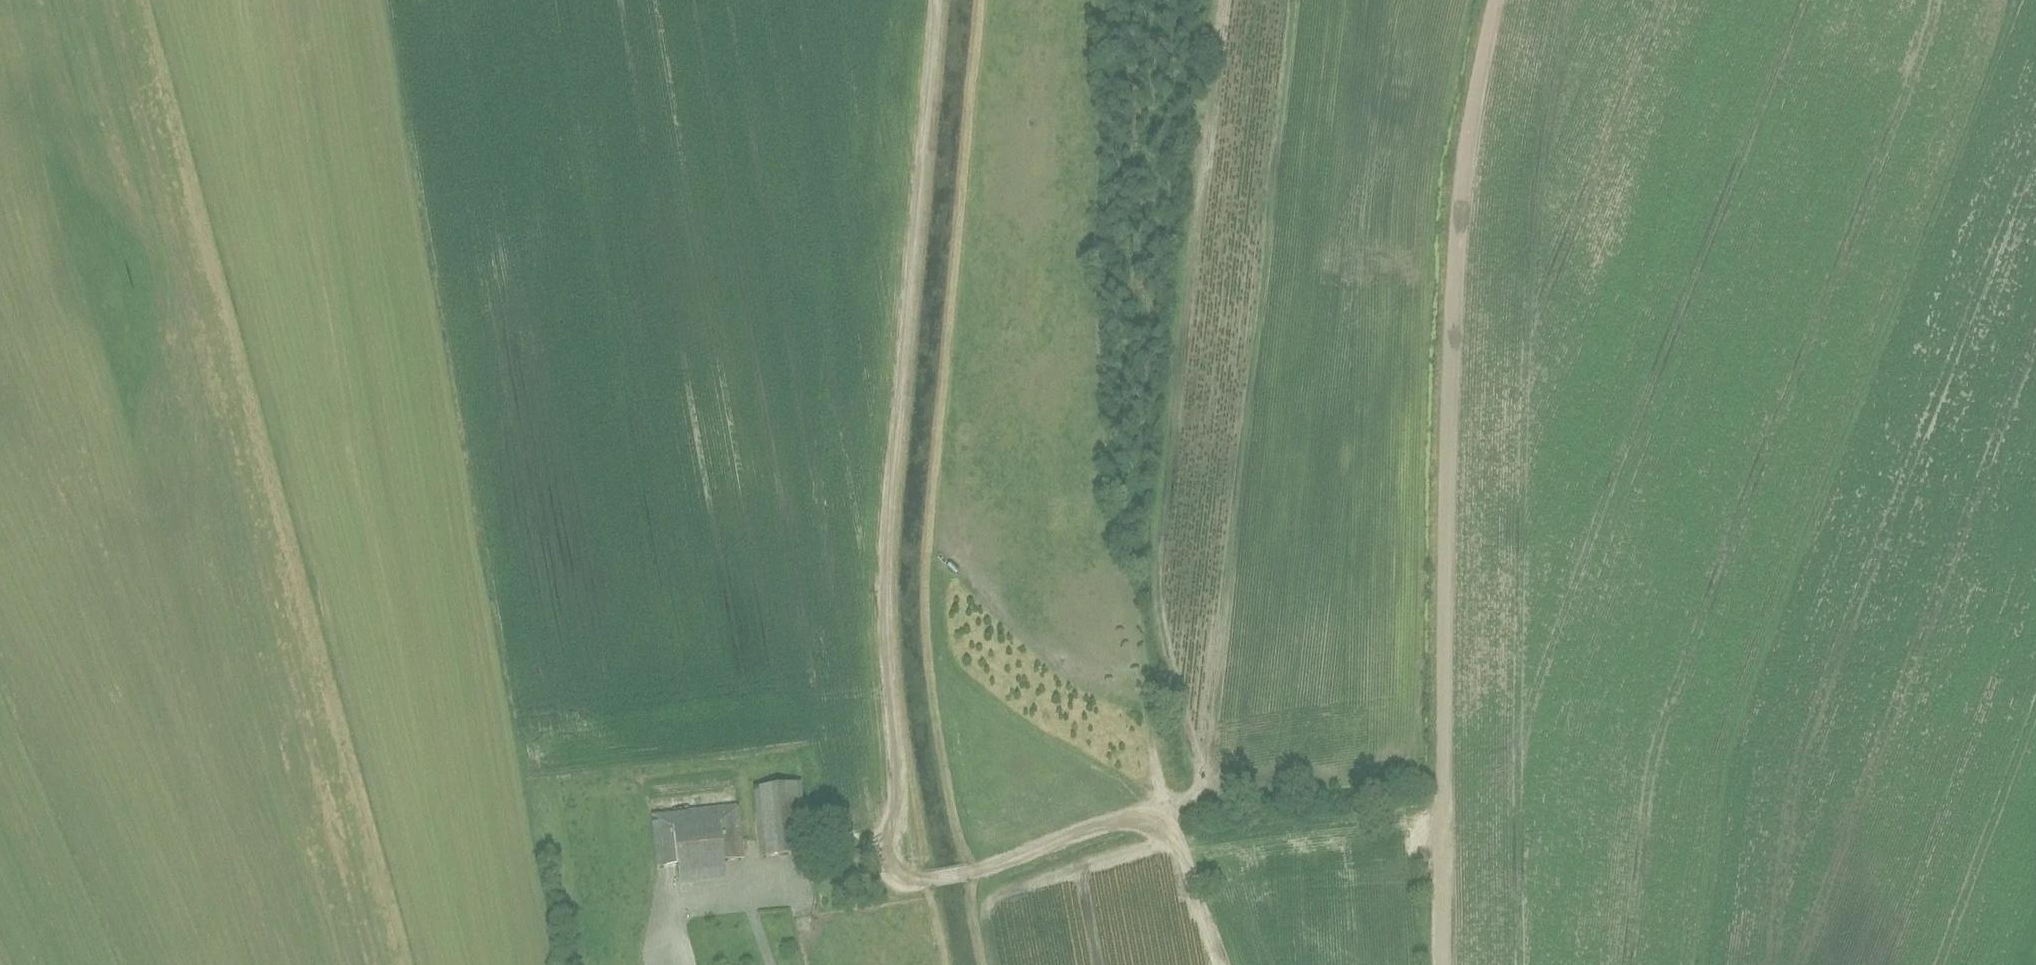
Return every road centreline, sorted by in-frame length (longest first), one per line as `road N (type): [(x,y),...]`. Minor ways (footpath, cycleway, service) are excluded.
road 1 (track): [(969,873),(913,878),(889,854),(898,797),(884,666),(887,527),(936,0)]
road 2 (track): [(1496,0),(1460,219),(1449,354),(1443,797)]
road 3 (track): [(1169,836),(1145,823),(1109,823),(979,870)]
road 4 (track): [(1443,964),(1443,797)]
road 5 (track): [(1221,964),(1169,836)]

